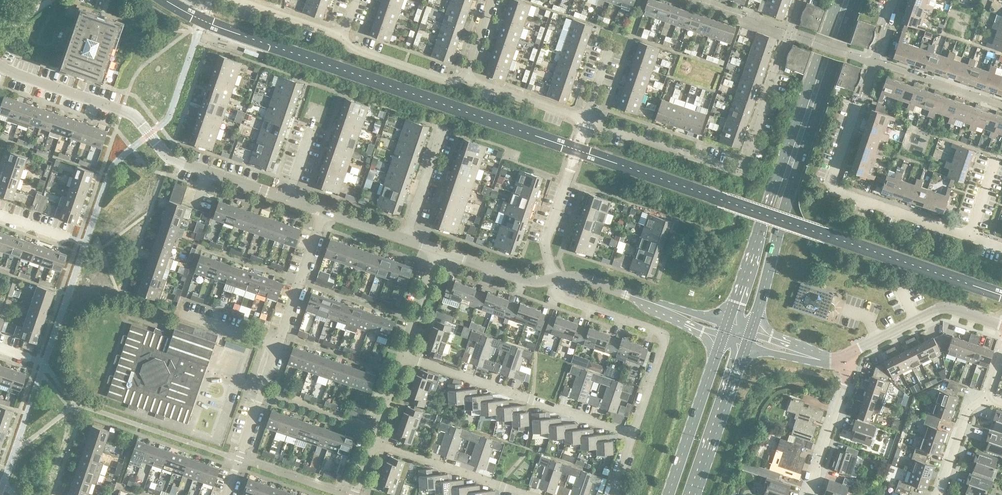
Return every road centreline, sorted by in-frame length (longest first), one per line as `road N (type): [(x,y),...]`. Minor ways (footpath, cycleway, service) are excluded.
road 1 (secondary): [(750,333),(854,0)]
road 2 (secondary): [(836,0),(726,324)]
road 3 (residential): [(800,0),(746,155),(732,166),(585,119)]
road 4 (unclassified): [(289,197),(188,164),(133,115),(0,64)]
road 5 (residential): [(1001,245),(840,192),(833,181),(857,105)]
road 6 (residential): [(470,80),(360,50),(343,35),(237,0)]
road 7 (residential): [(632,434),(405,354)]
road 8 (residential): [(632,434),(664,336),(584,306),(570,289)]
road 9 (secondary): [(721,337),(667,494)]
road 10 (unclassified): [(852,355),(948,308),(1001,326)]
road 11 (residential): [(548,274),(544,247),(585,119)]
road 12 (residential): [(374,441),(526,494)]
road 13 (residential): [(228,494),(278,345)]
road 14 (secondary): [(695,494),(746,347)]
road 15 (residential): [(278,345),(325,211)]
road 16 (residential): [(806,494),(848,367)]
road 17 (residential): [(585,119),(470,80)]

